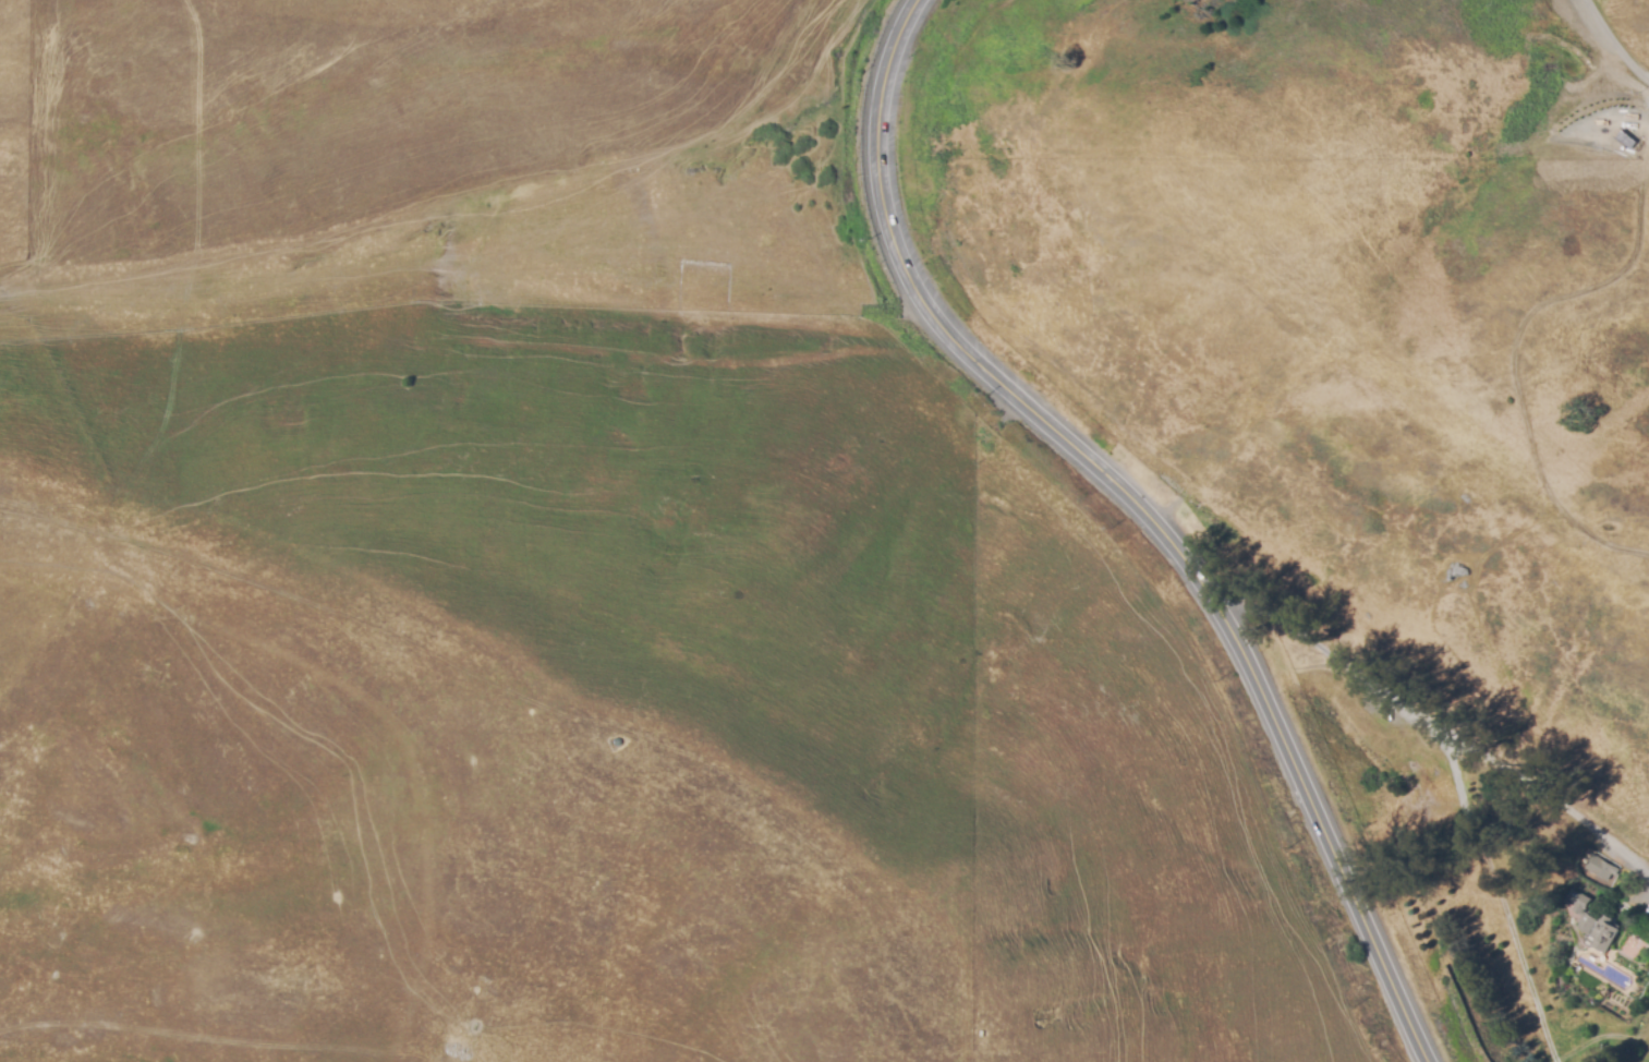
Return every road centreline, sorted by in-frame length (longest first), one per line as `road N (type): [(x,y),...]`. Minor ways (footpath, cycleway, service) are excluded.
road 1 (tertiary): [(908,0),(872,105),(871,172),(878,217),(911,298),(966,363),(1123,492),(1226,616),(1250,652),(1436,1061)]

